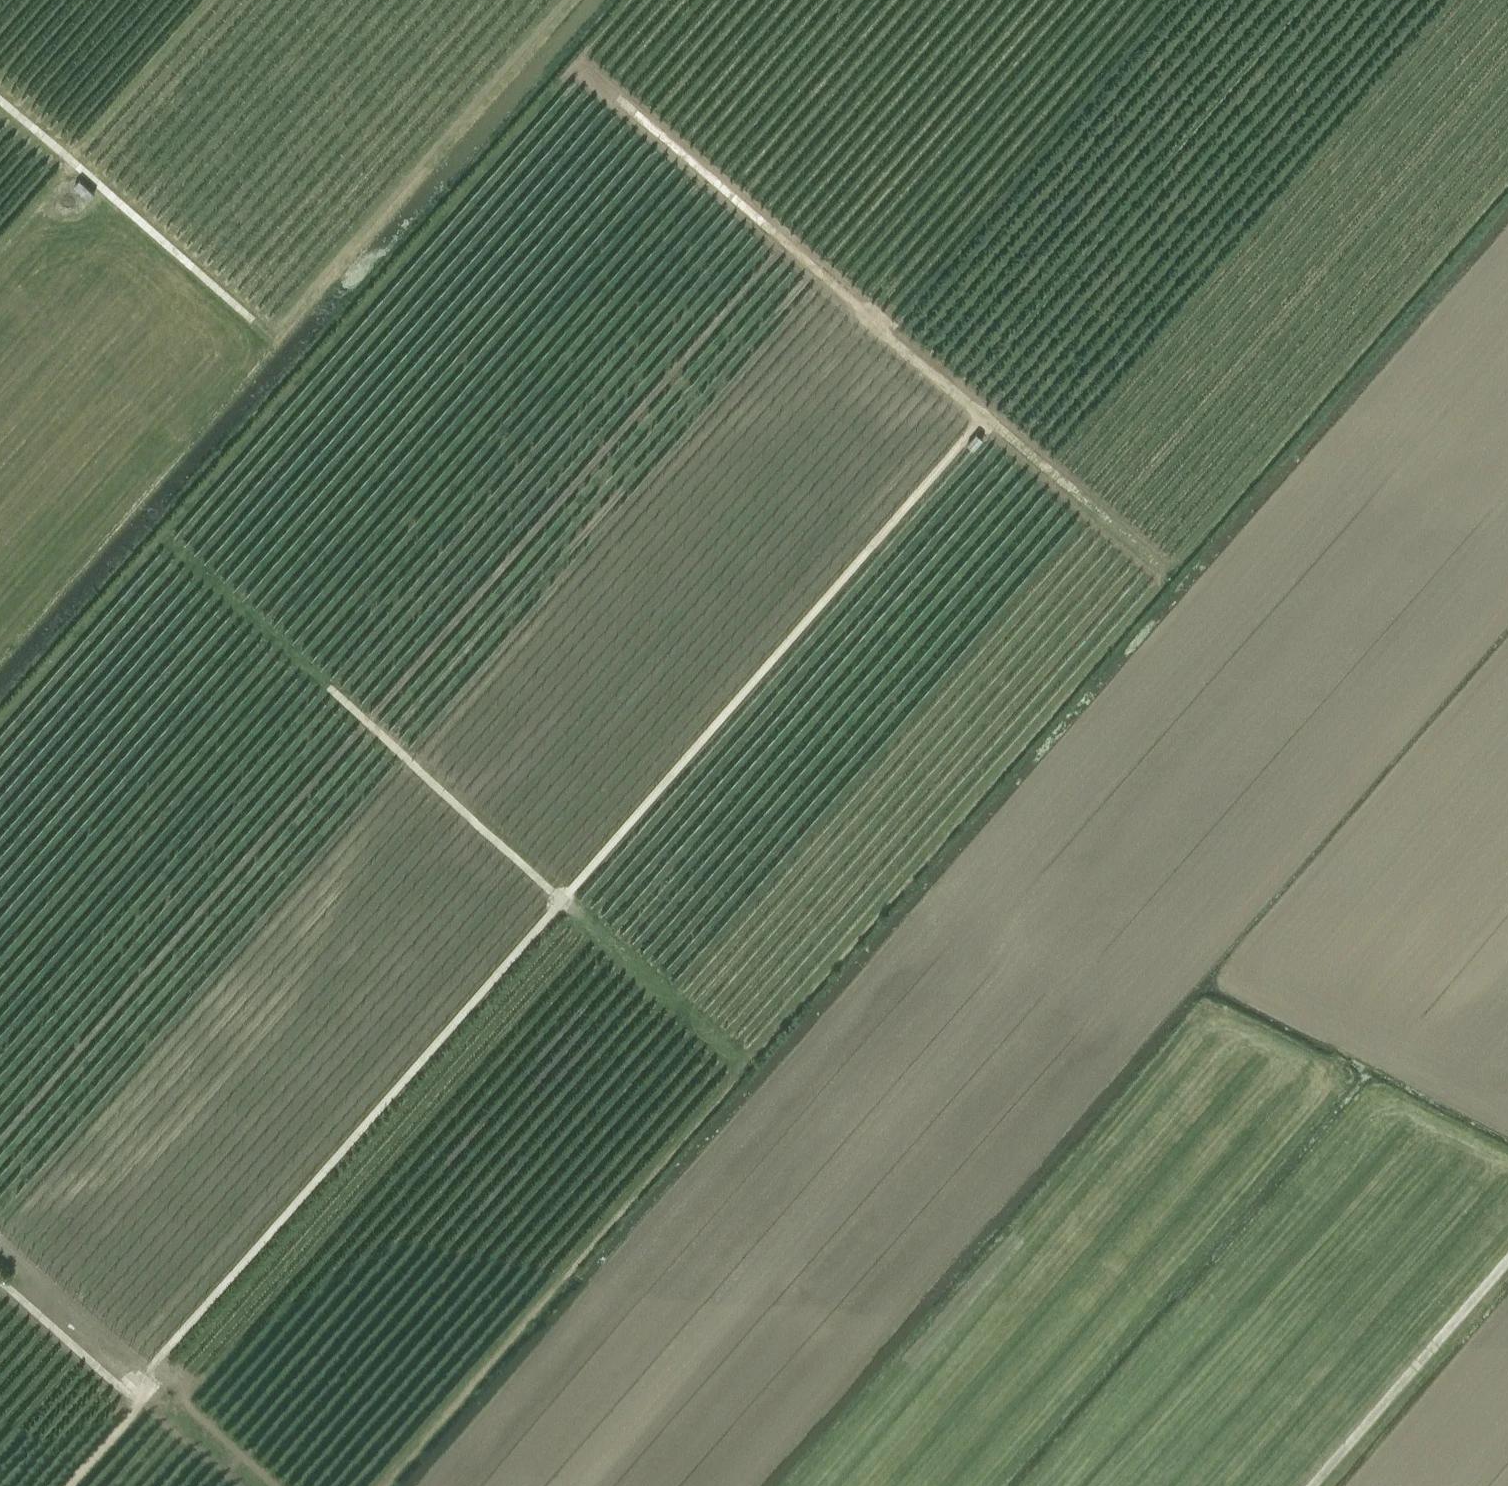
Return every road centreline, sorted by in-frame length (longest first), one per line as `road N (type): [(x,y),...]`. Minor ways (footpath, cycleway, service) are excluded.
road 1 (track): [(1315,1485),(1507,1262)]
road 2 (track): [(62,1485),(157,1377)]

